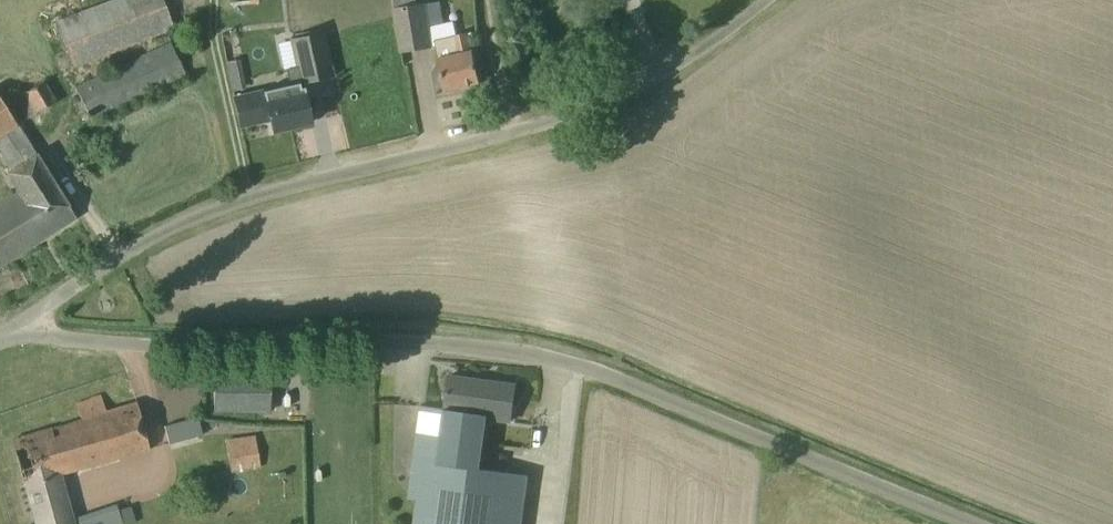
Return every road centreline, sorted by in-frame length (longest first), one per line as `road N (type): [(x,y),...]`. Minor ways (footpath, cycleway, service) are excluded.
road 1 (unclassified): [(9,336),(520,352),(619,376),(976,523)]
road 2 (unclassified): [(9,336),(172,228),(297,184),(591,109),(657,77),(767,0)]

